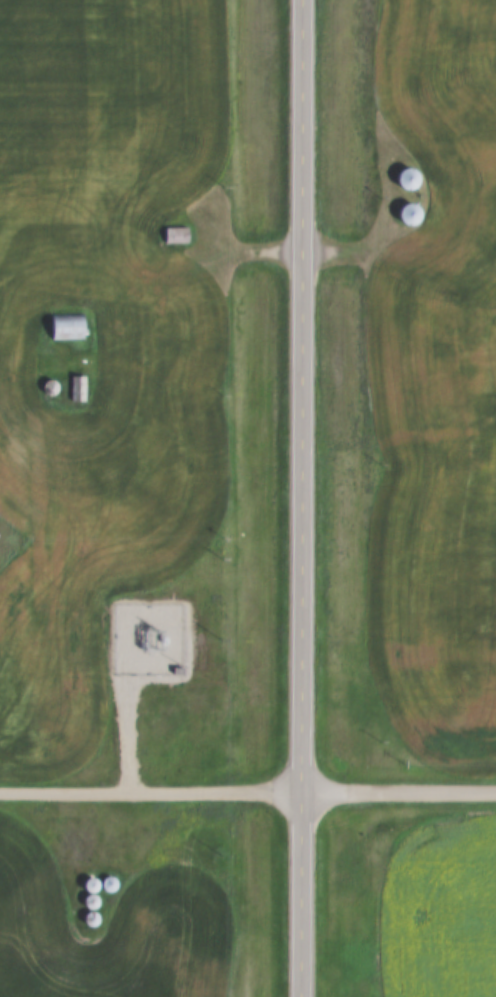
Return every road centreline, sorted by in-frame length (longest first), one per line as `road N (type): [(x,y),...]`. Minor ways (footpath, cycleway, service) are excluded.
road 1 (secondary): [(296,996),(298,0)]
road 2 (residential): [(495,785),(0,784)]

